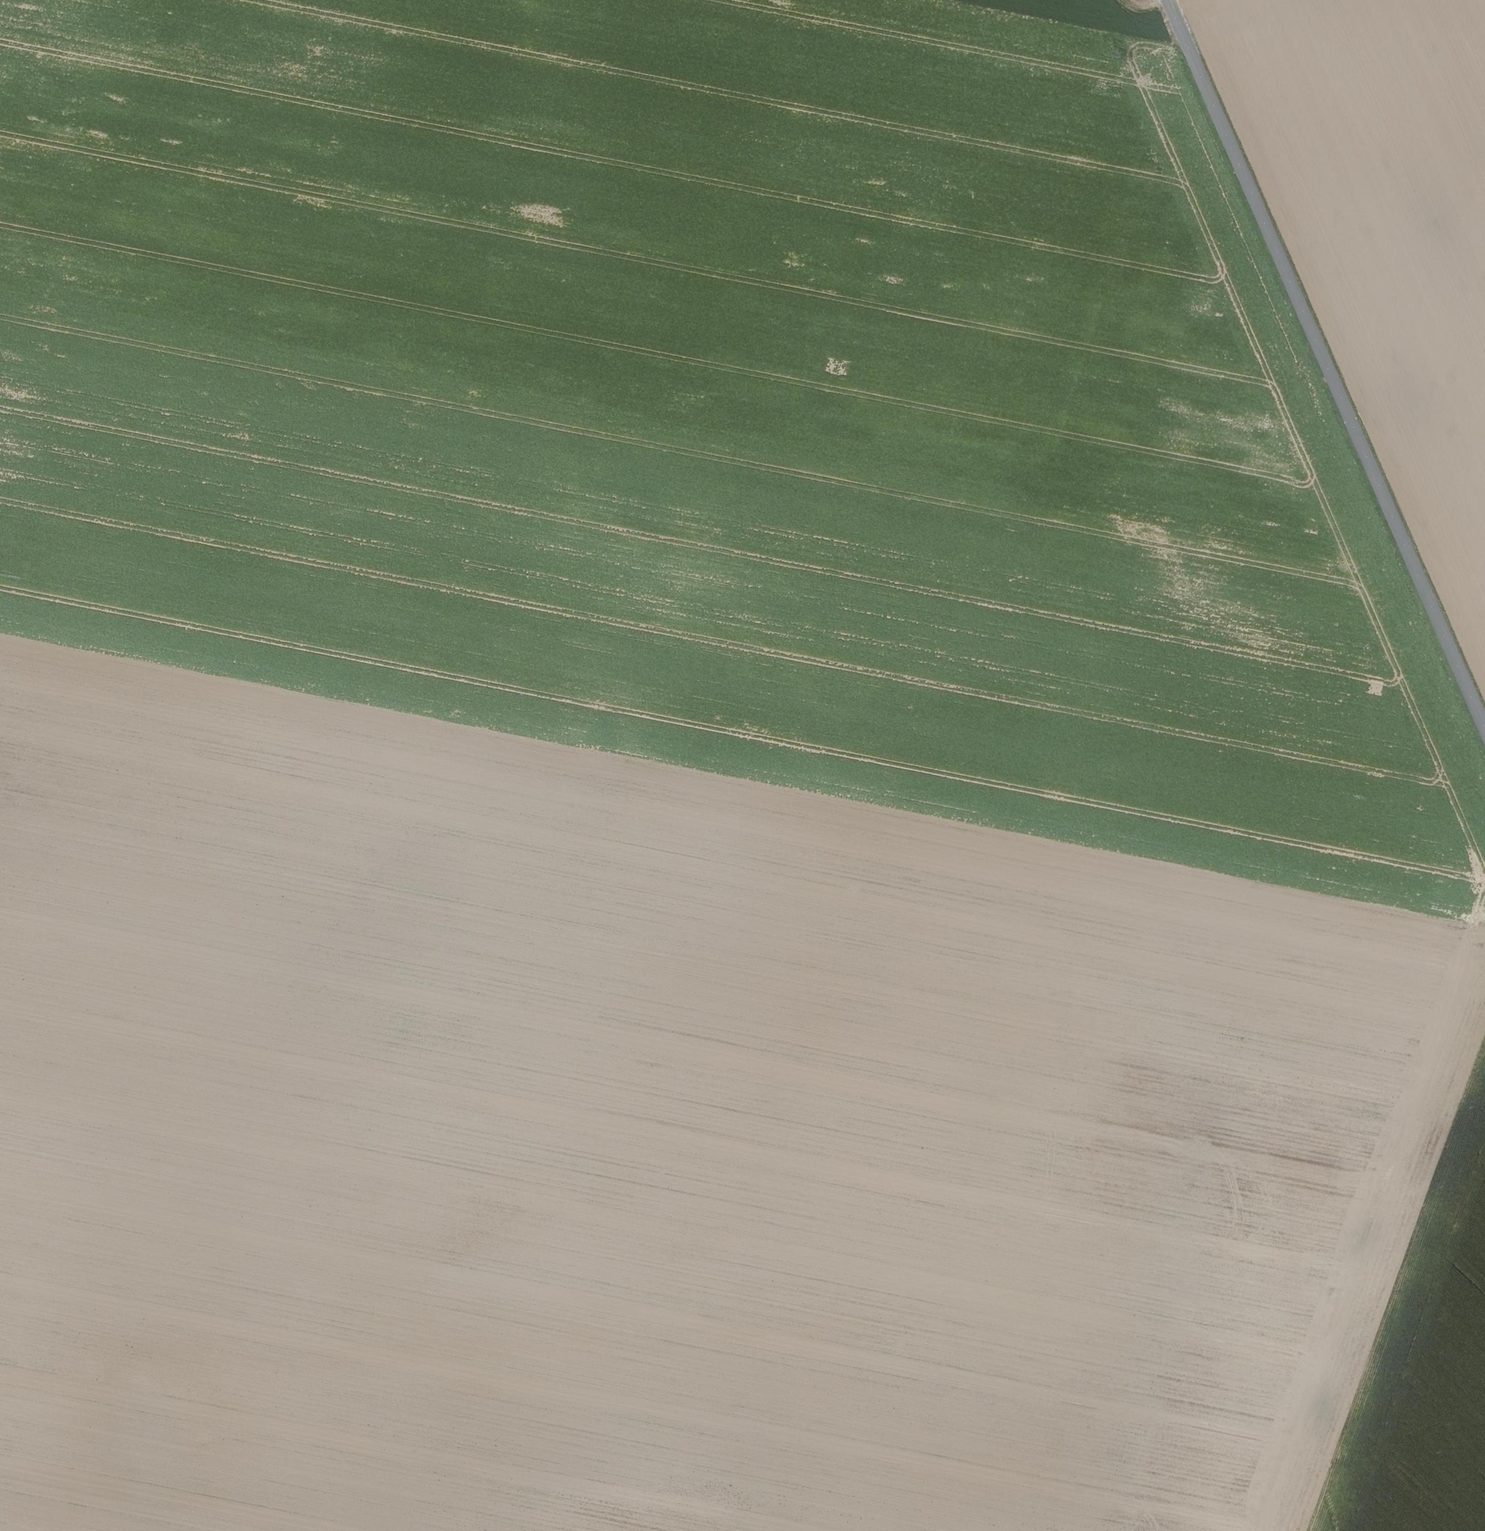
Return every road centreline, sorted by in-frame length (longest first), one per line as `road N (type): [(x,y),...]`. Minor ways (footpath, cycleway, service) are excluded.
road 1 (secondary): [(1168,0),(1484,738)]

